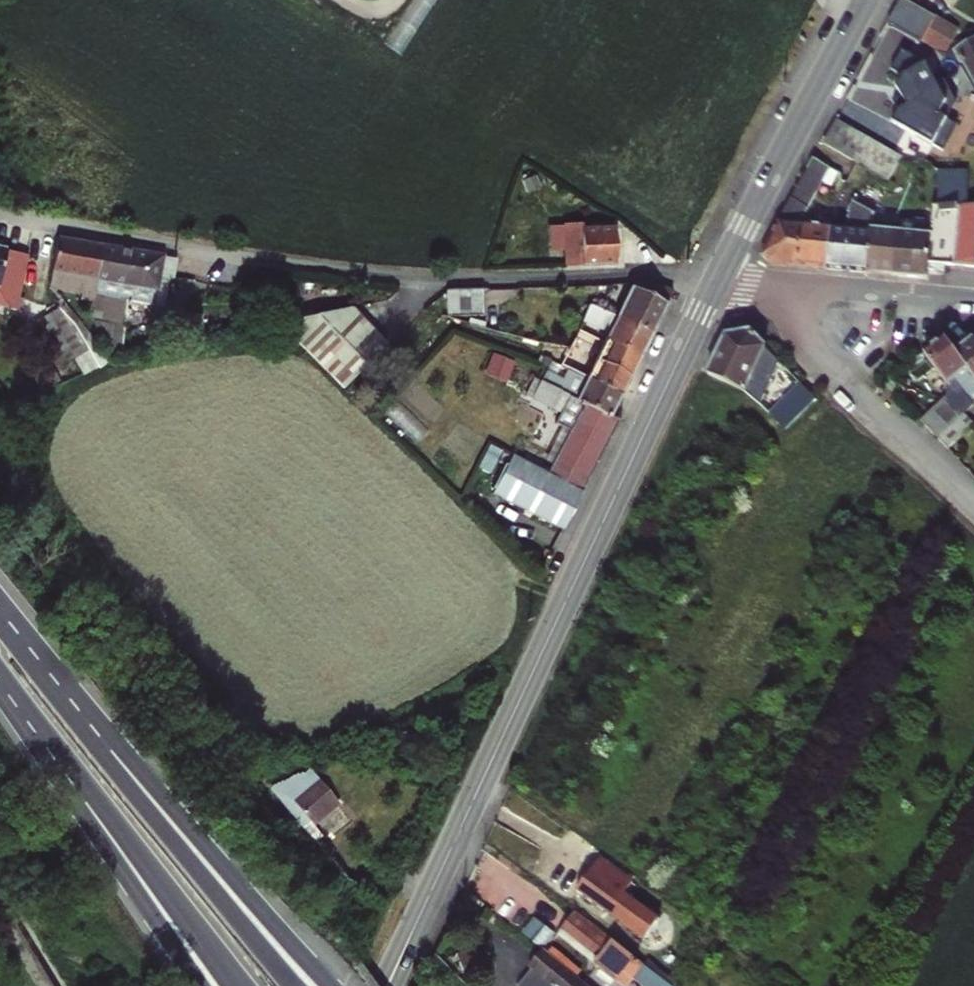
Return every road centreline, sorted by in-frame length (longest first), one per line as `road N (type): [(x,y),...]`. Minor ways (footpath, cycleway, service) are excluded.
road 1 (secondary): [(718,280),(388,985)]
road 2 (residential): [(0,211),(380,274),(718,280)]
road 3 (motorway): [(328,985),(1,612)]
road 4 (trunk): [(294,985),(1,612)]
road 5 (secondary): [(865,0),(718,280)]
road 6 (residential): [(794,286),(796,319),(816,357),(973,514)]
road 7 (trunk): [(82,801),(233,985)]
road 8 (motorway): [(82,801),(202,985)]
road 9 (residential): [(794,286),(973,301)]
road 10 (trunk): [(0,683),(82,801)]

